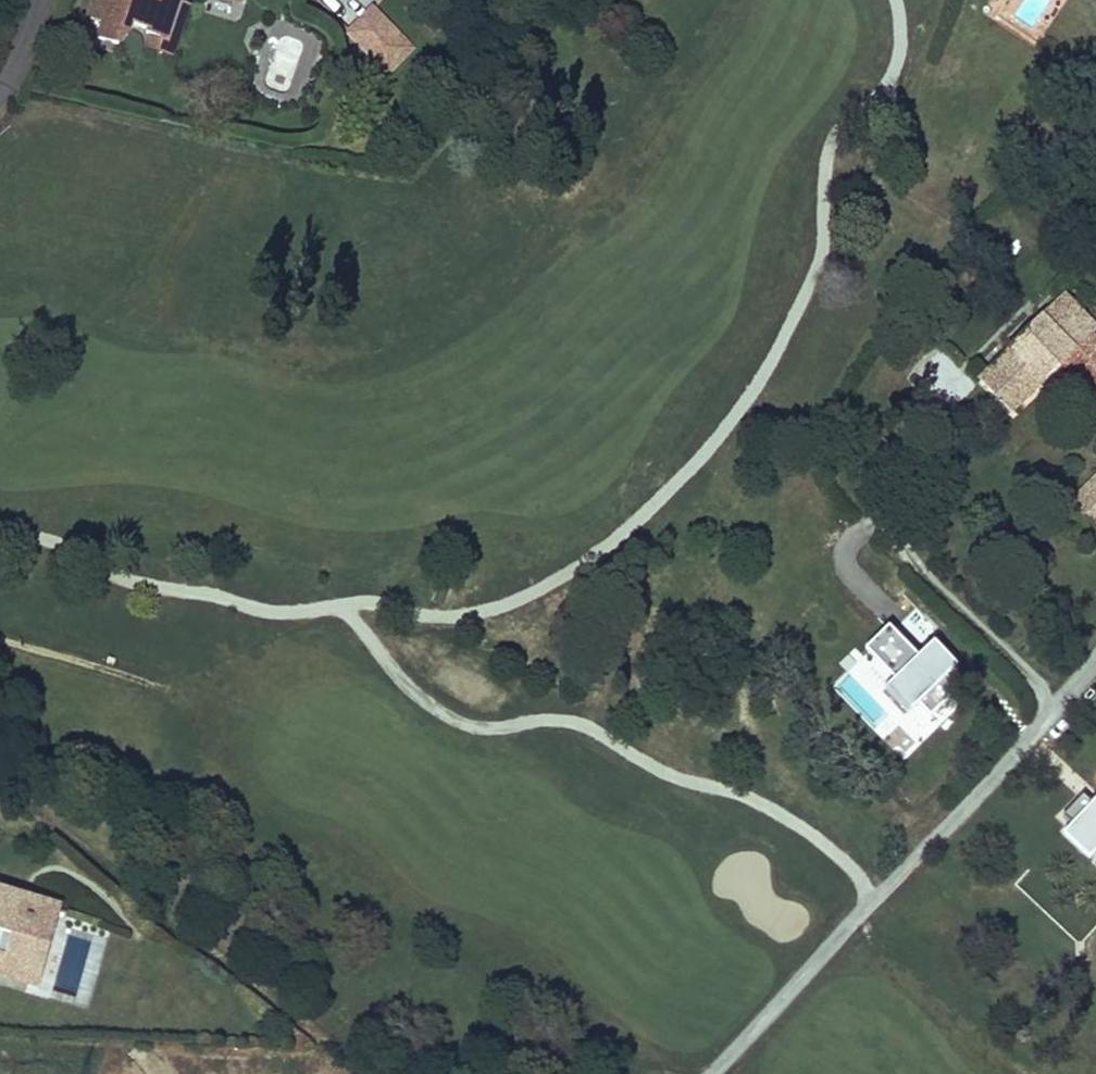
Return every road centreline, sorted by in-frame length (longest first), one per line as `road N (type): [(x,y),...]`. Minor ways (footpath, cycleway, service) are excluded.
road 1 (residential): [(712,1073),(1095,663)]

